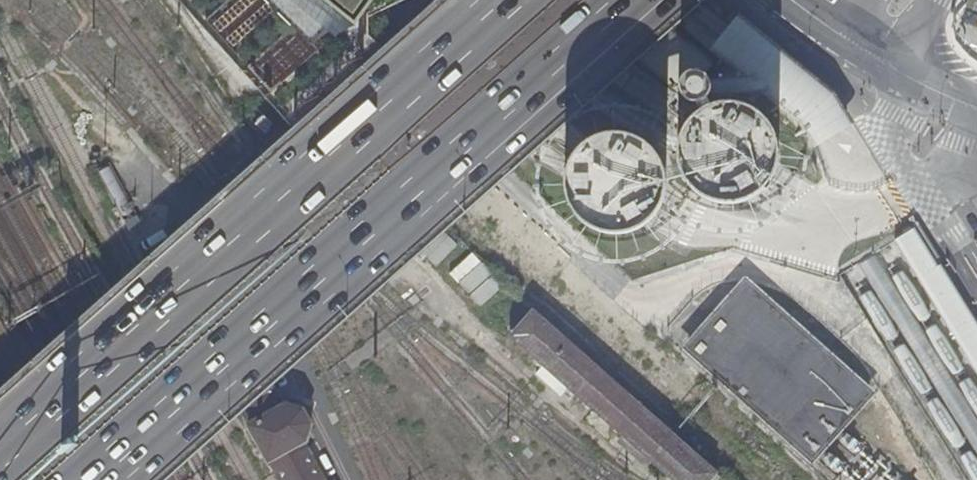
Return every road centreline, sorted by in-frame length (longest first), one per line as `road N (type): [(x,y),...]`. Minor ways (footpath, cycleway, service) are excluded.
road 1 (trunk): [(93,479),(630,0)]
road 2 (trunk): [(503,0),(0,449)]

